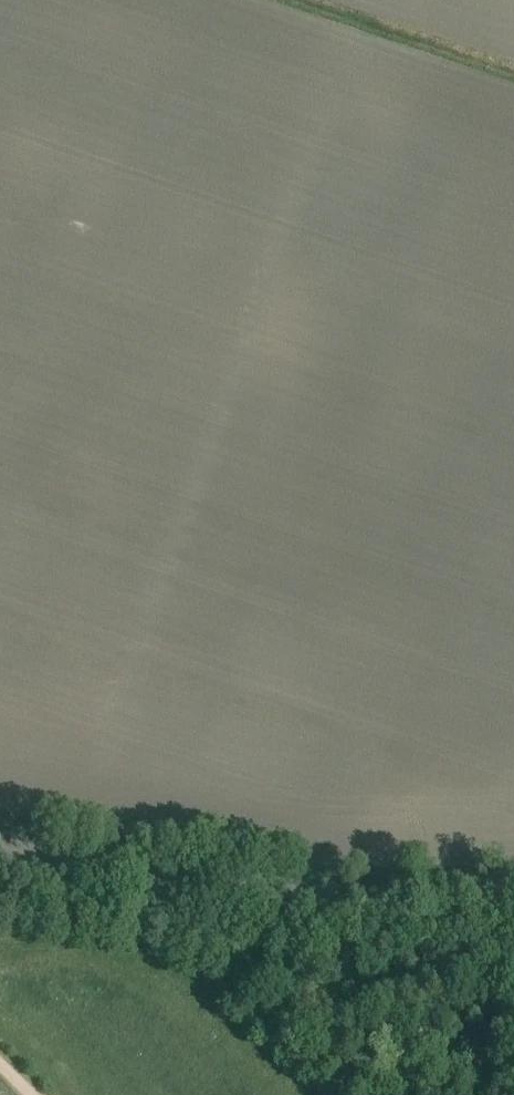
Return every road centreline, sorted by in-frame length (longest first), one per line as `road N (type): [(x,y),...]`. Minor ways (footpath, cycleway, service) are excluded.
road 1 (tertiary): [(513,891),(339,895),(182,881),(0,839)]

